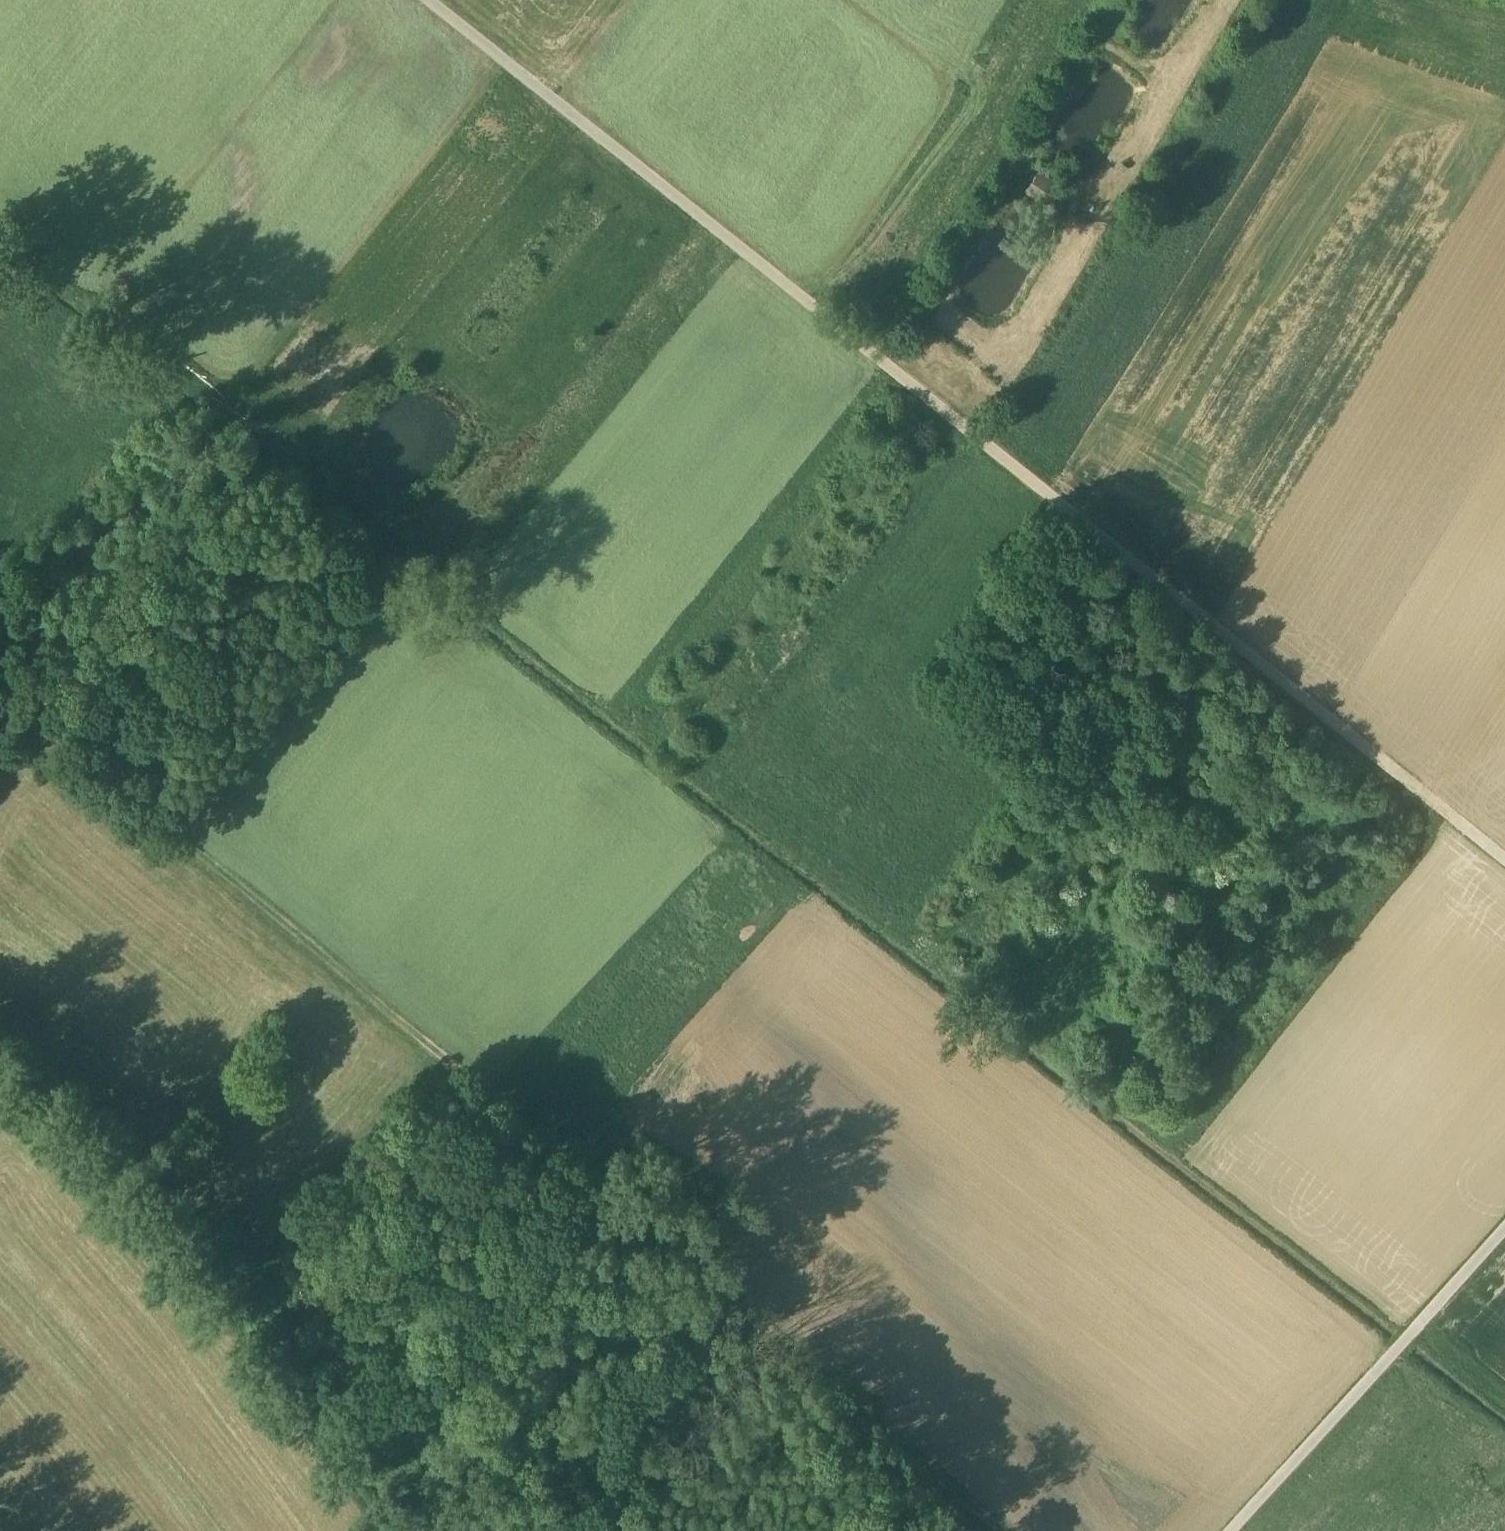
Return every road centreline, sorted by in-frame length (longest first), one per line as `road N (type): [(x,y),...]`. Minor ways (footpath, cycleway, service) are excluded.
road 1 (track): [(429,0),(1504,862)]
road 2 (track): [(998,1530),(0,684)]
road 3 (track): [(346,1530),(0,1106)]
road 4 (track): [(1504,1233),(1232,1530)]

